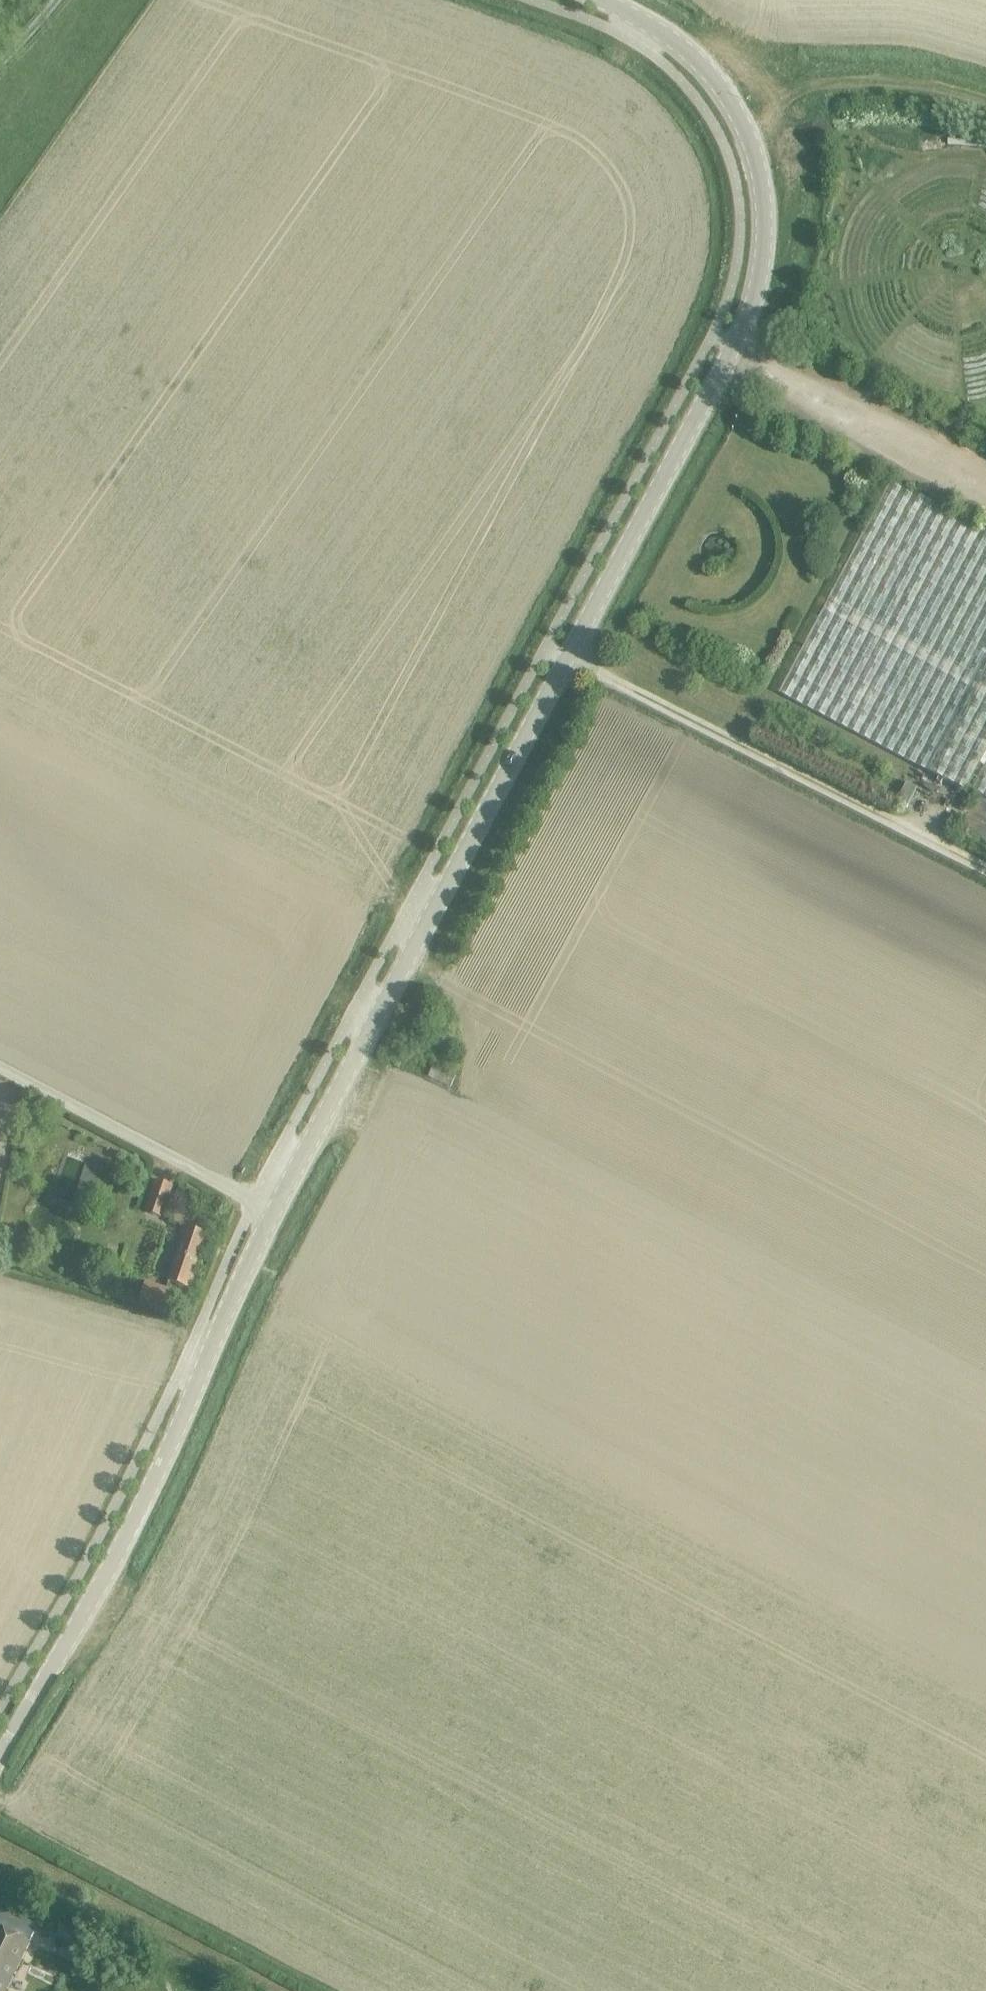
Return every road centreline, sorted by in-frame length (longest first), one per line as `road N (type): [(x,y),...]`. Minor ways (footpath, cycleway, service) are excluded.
road 1 (unclassified): [(0,1758),(154,1488),(278,1215),(734,344),(756,288),(763,196),(738,113),(695,56),(600,0)]

